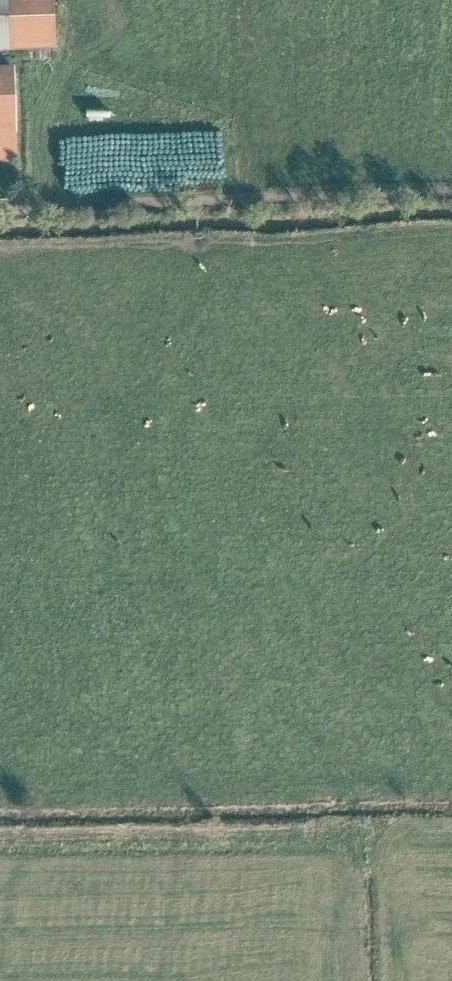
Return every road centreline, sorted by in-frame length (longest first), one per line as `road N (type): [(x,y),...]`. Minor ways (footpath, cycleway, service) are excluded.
road 1 (track): [(0,211),(451,197)]

